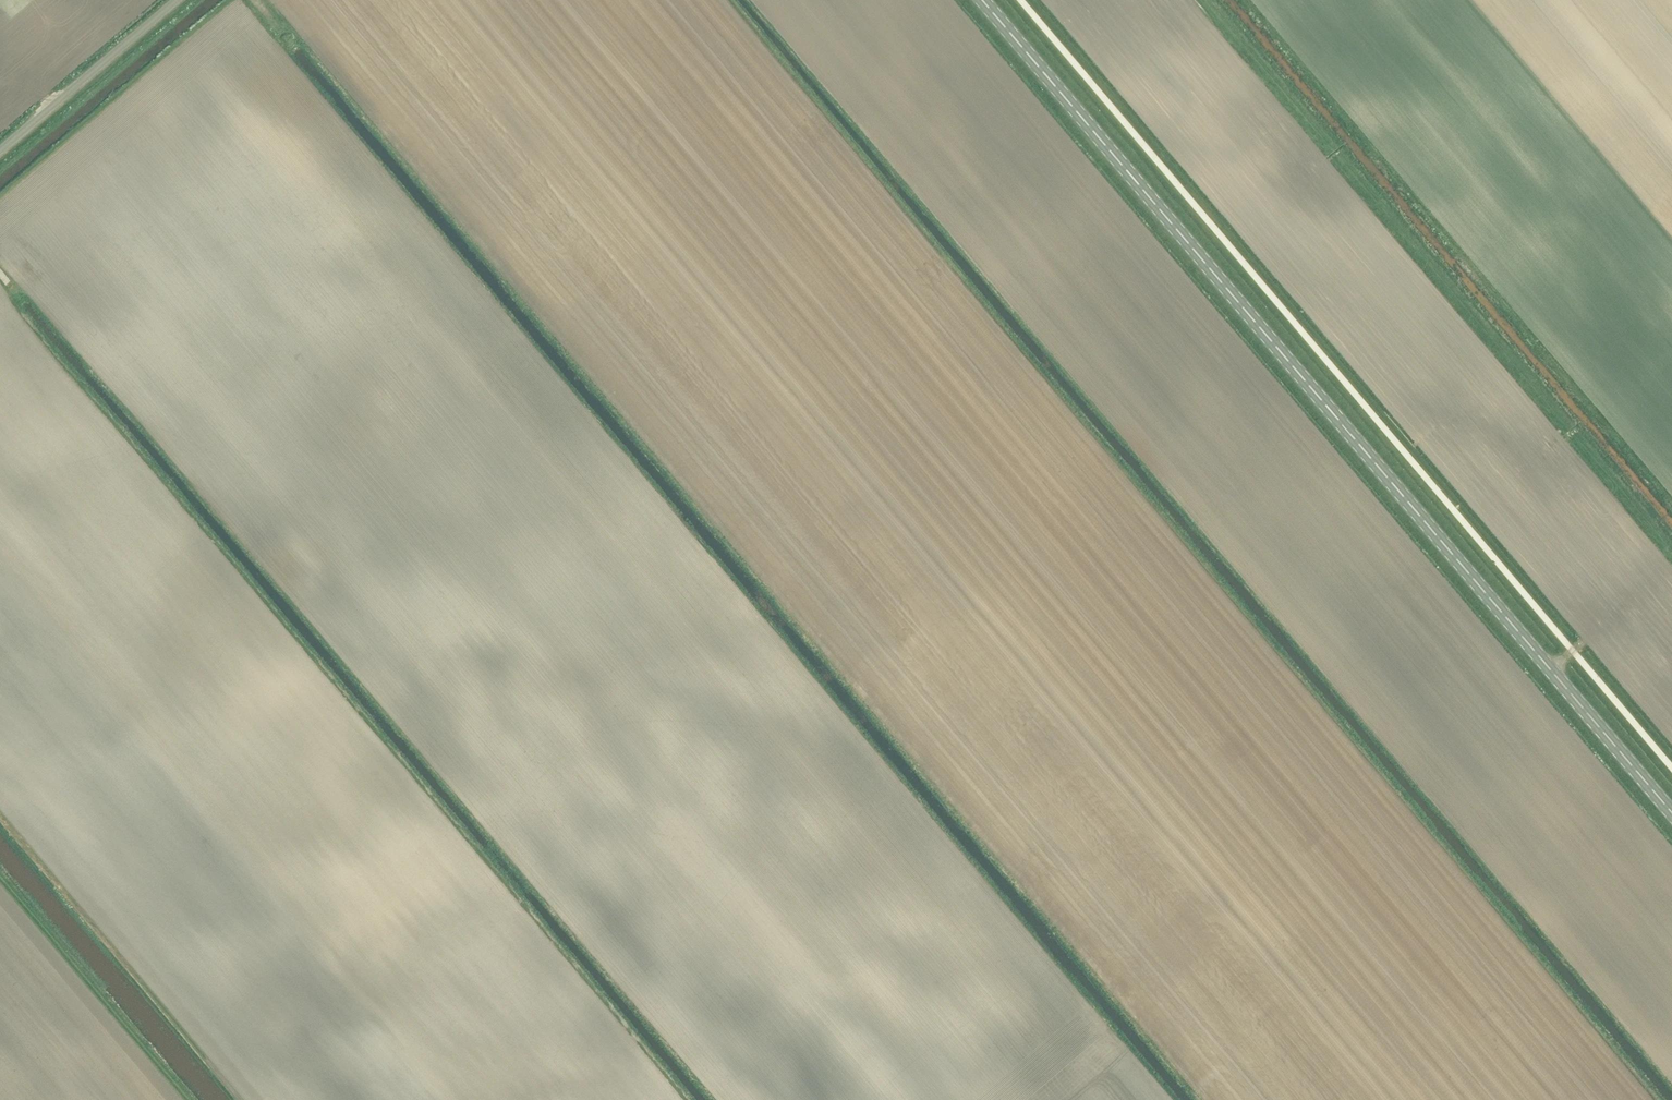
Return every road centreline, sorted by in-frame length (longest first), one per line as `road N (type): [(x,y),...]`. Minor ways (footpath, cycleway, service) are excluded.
road 1 (primary): [(1671,815),(981,0)]
road 2 (track): [(0,873),(193,1099)]
road 3 (unclassified): [(0,150),(176,0)]

